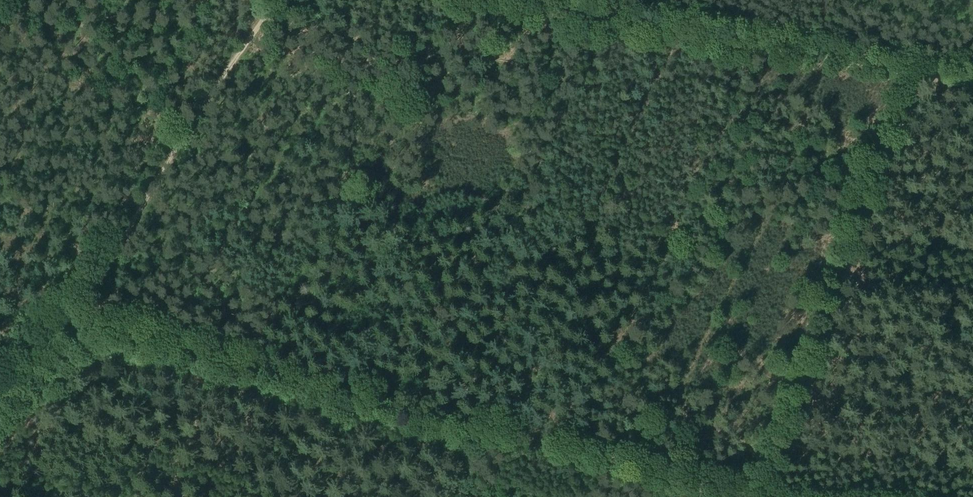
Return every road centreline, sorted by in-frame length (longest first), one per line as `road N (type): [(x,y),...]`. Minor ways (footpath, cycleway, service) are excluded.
road 1 (track): [(4,400),(69,321),(724,496)]
road 2 (track): [(510,0),(972,81)]
road 3 (track): [(916,75),(762,496)]
road 4 (track): [(69,321),(275,0)]
road 5 (track): [(190,353),(195,419),(176,468),(181,496)]

